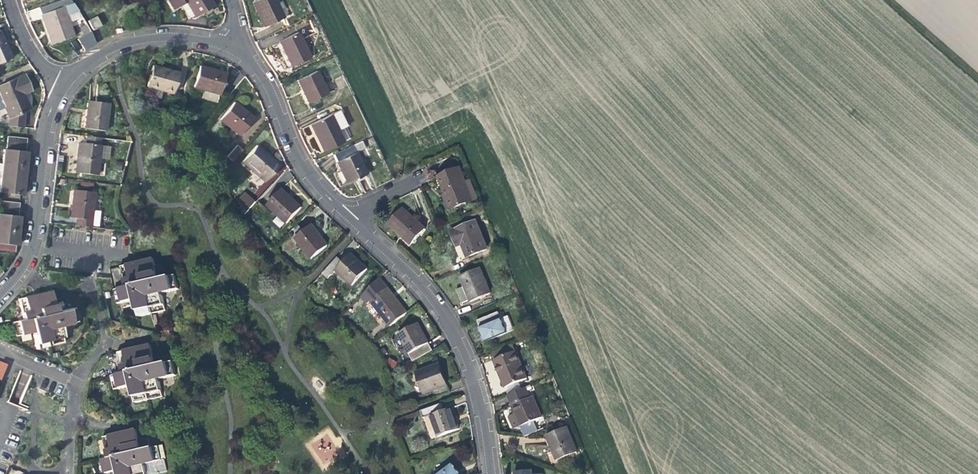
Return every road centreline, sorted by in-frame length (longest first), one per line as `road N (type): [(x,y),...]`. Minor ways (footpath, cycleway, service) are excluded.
road 1 (residential): [(344,213),(428,296),(460,350),(488,473)]
road 2 (residential): [(57,90),(32,244),(0,295)]
road 3 (residential): [(237,51),(268,83),(316,187),(344,213)]
road 4 (residential): [(237,51),(166,36),(124,43),(57,90)]

